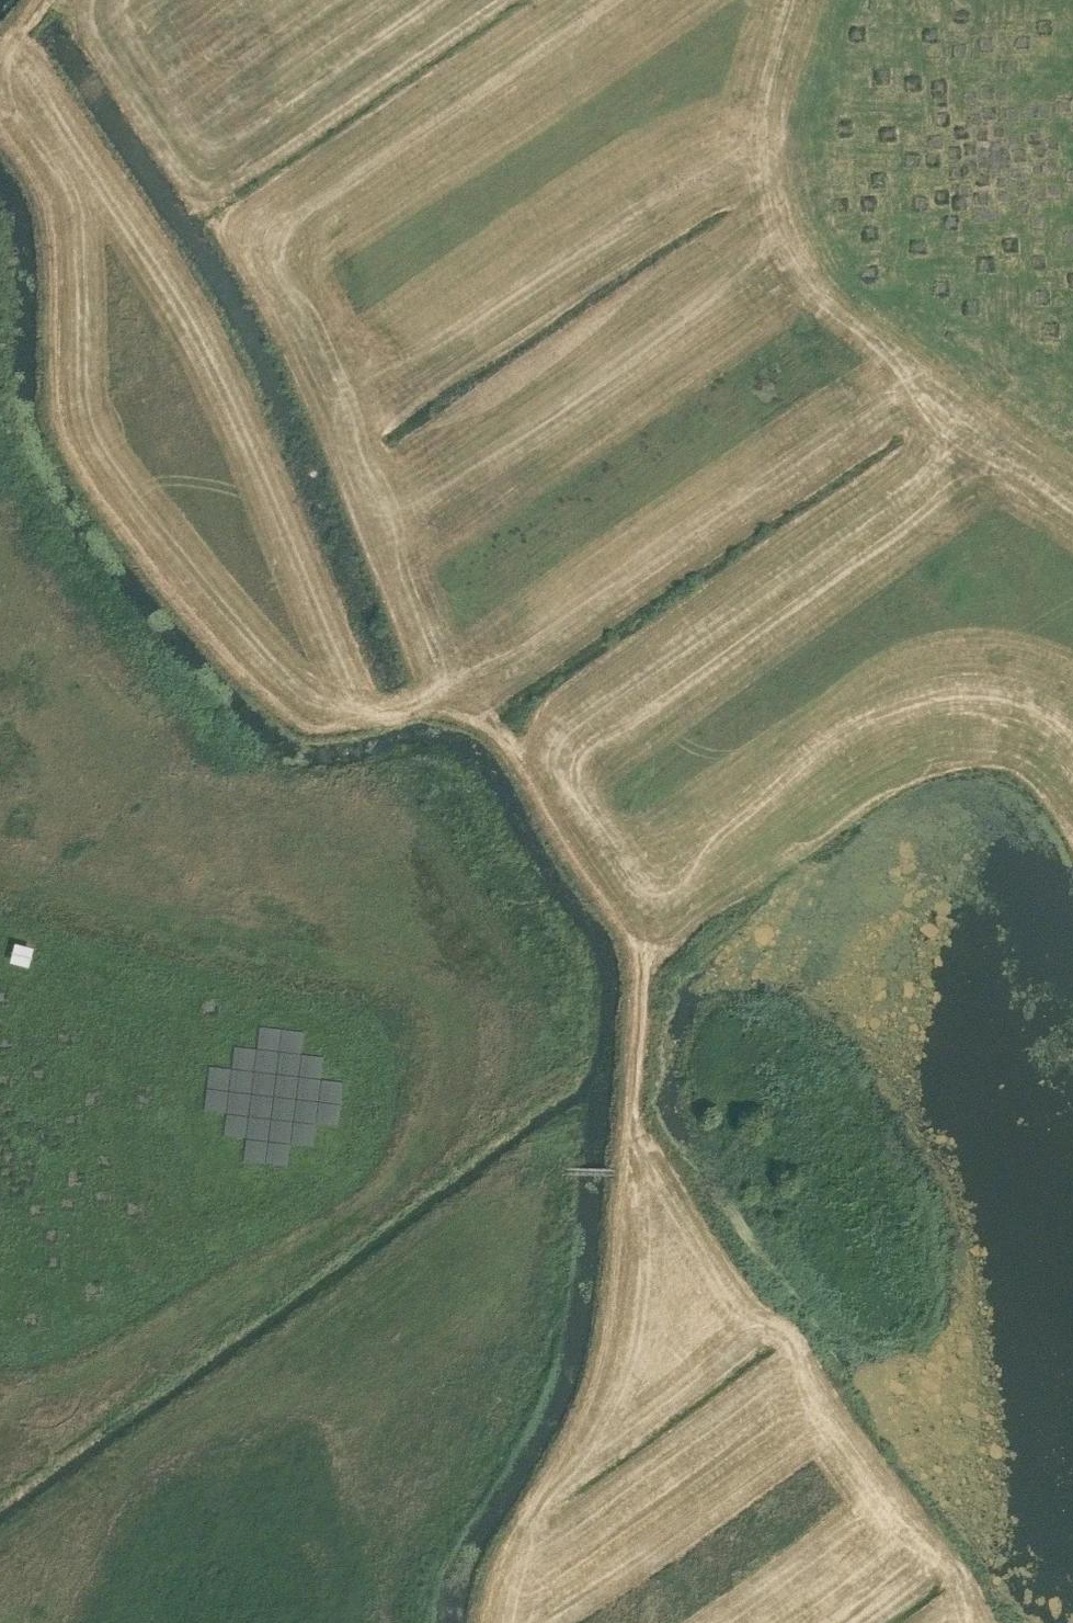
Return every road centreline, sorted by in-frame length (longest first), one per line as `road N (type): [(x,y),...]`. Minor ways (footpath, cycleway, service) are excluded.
road 1 (track): [(853,0),(823,123),(817,206),(829,241),(854,284),(1072,426)]
road 2 (track): [(0,931),(345,1030)]

